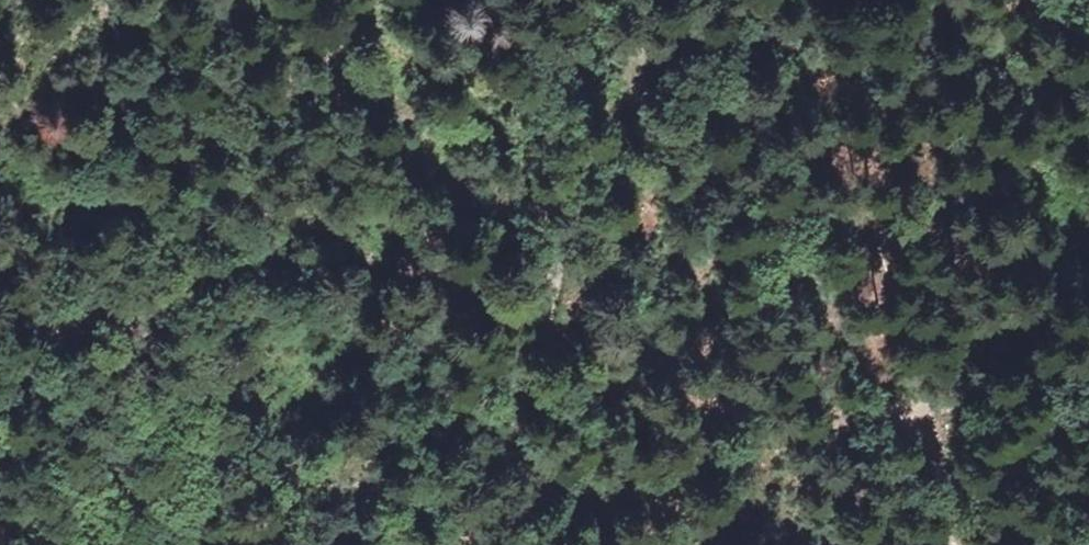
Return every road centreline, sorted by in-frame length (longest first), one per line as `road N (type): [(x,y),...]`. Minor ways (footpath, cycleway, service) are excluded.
road 1 (track): [(944,544),(925,424),(882,408),(608,479),(510,480),(499,437),(543,340),(570,248),(469,92),(466,31),(442,0)]

